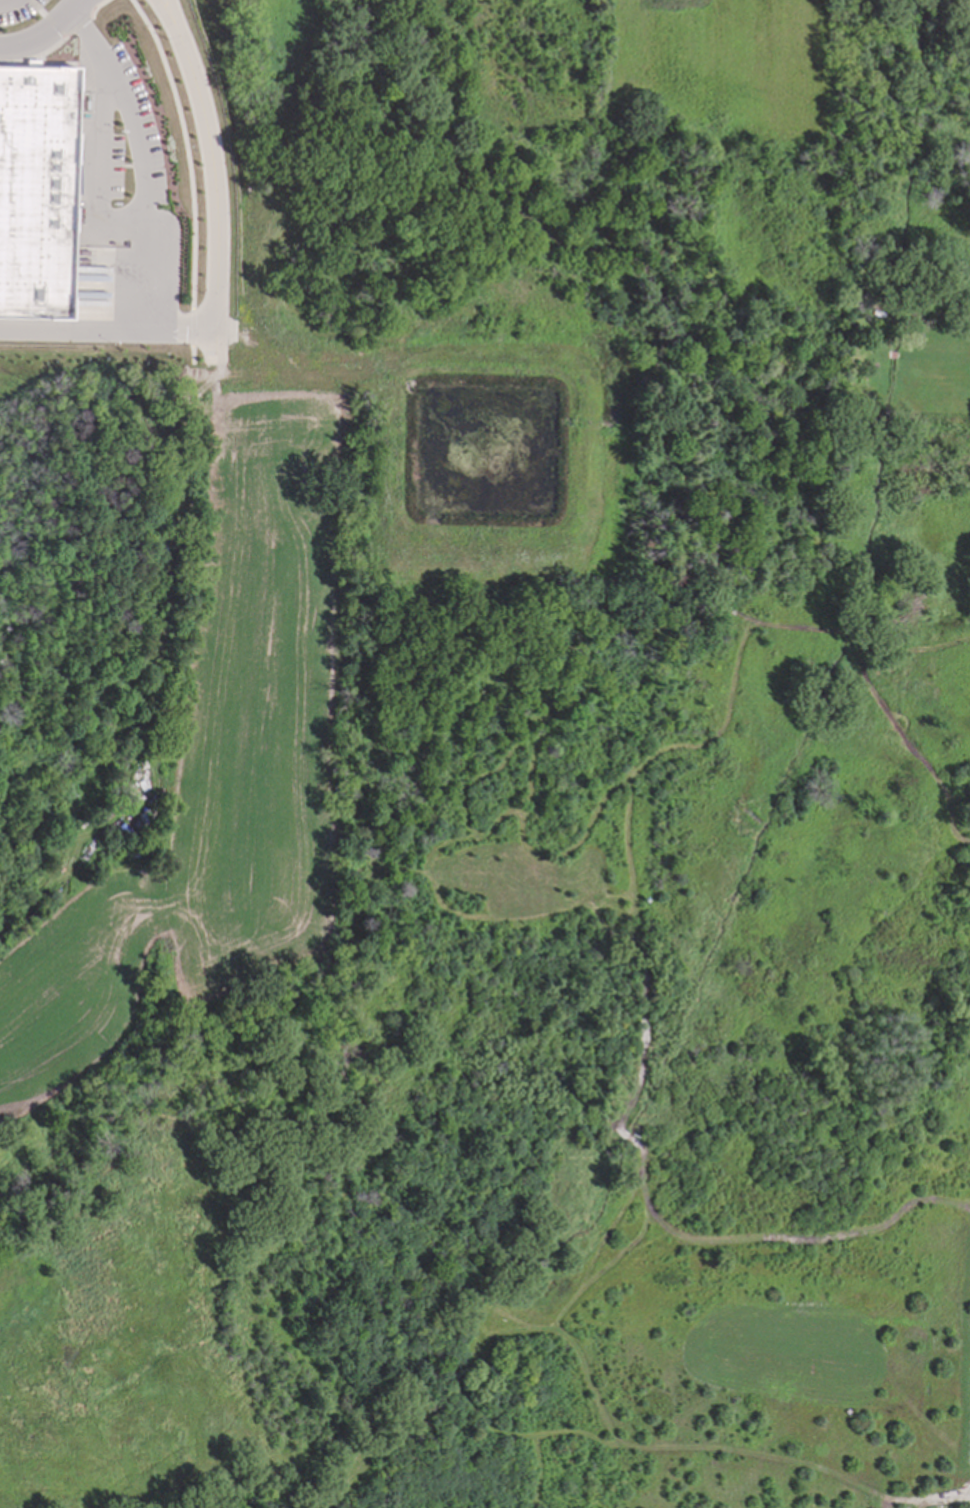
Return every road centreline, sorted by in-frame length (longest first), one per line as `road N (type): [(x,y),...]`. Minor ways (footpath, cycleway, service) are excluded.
road 1 (residential): [(172,26),(213,175),(215,358)]

